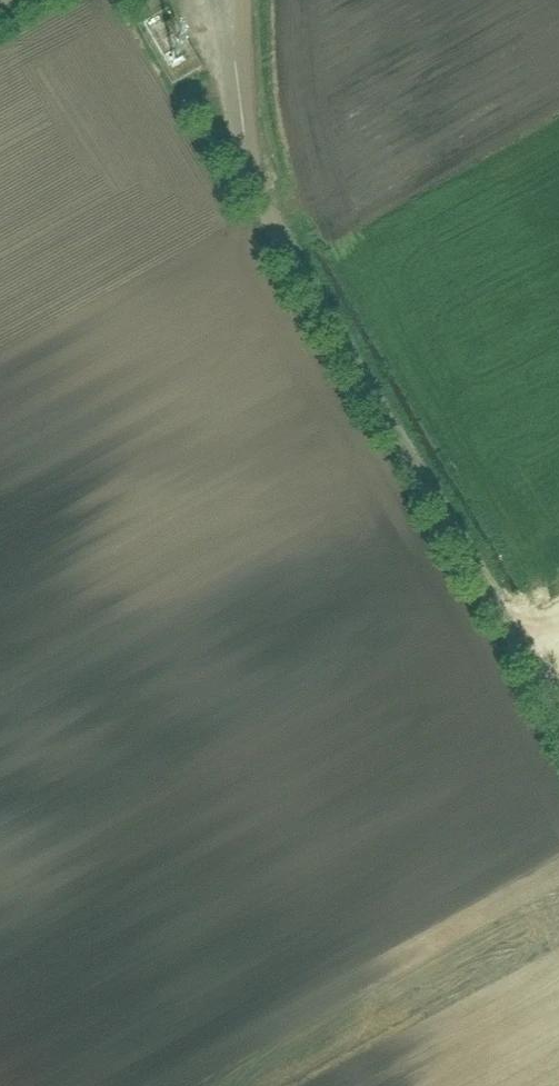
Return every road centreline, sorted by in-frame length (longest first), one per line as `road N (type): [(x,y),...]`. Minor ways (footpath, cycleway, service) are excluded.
road 1 (unclassified): [(233,0),(258,194),(558,717)]

